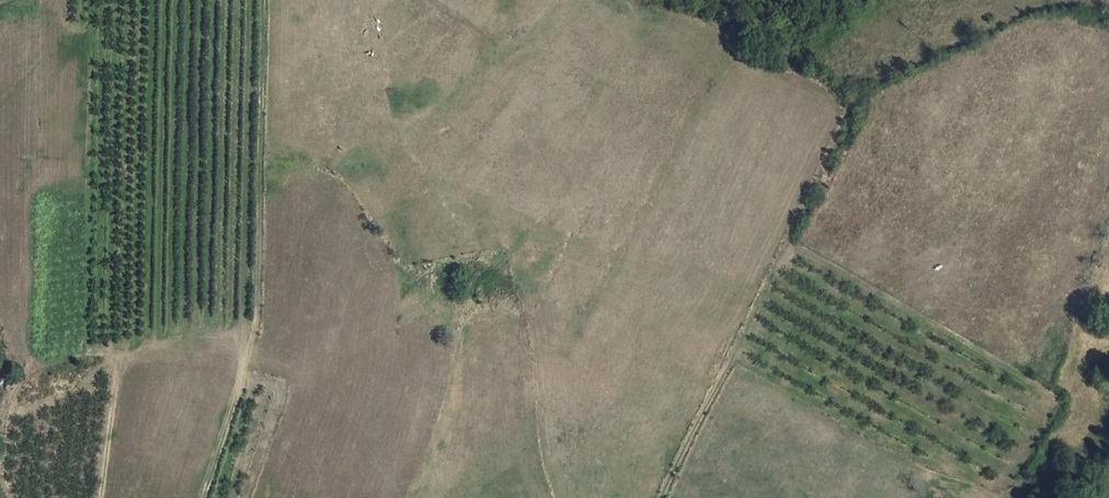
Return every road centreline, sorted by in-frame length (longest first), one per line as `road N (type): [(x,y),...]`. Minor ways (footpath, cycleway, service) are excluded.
road 1 (track): [(22,381),(1,441),(11,497)]

